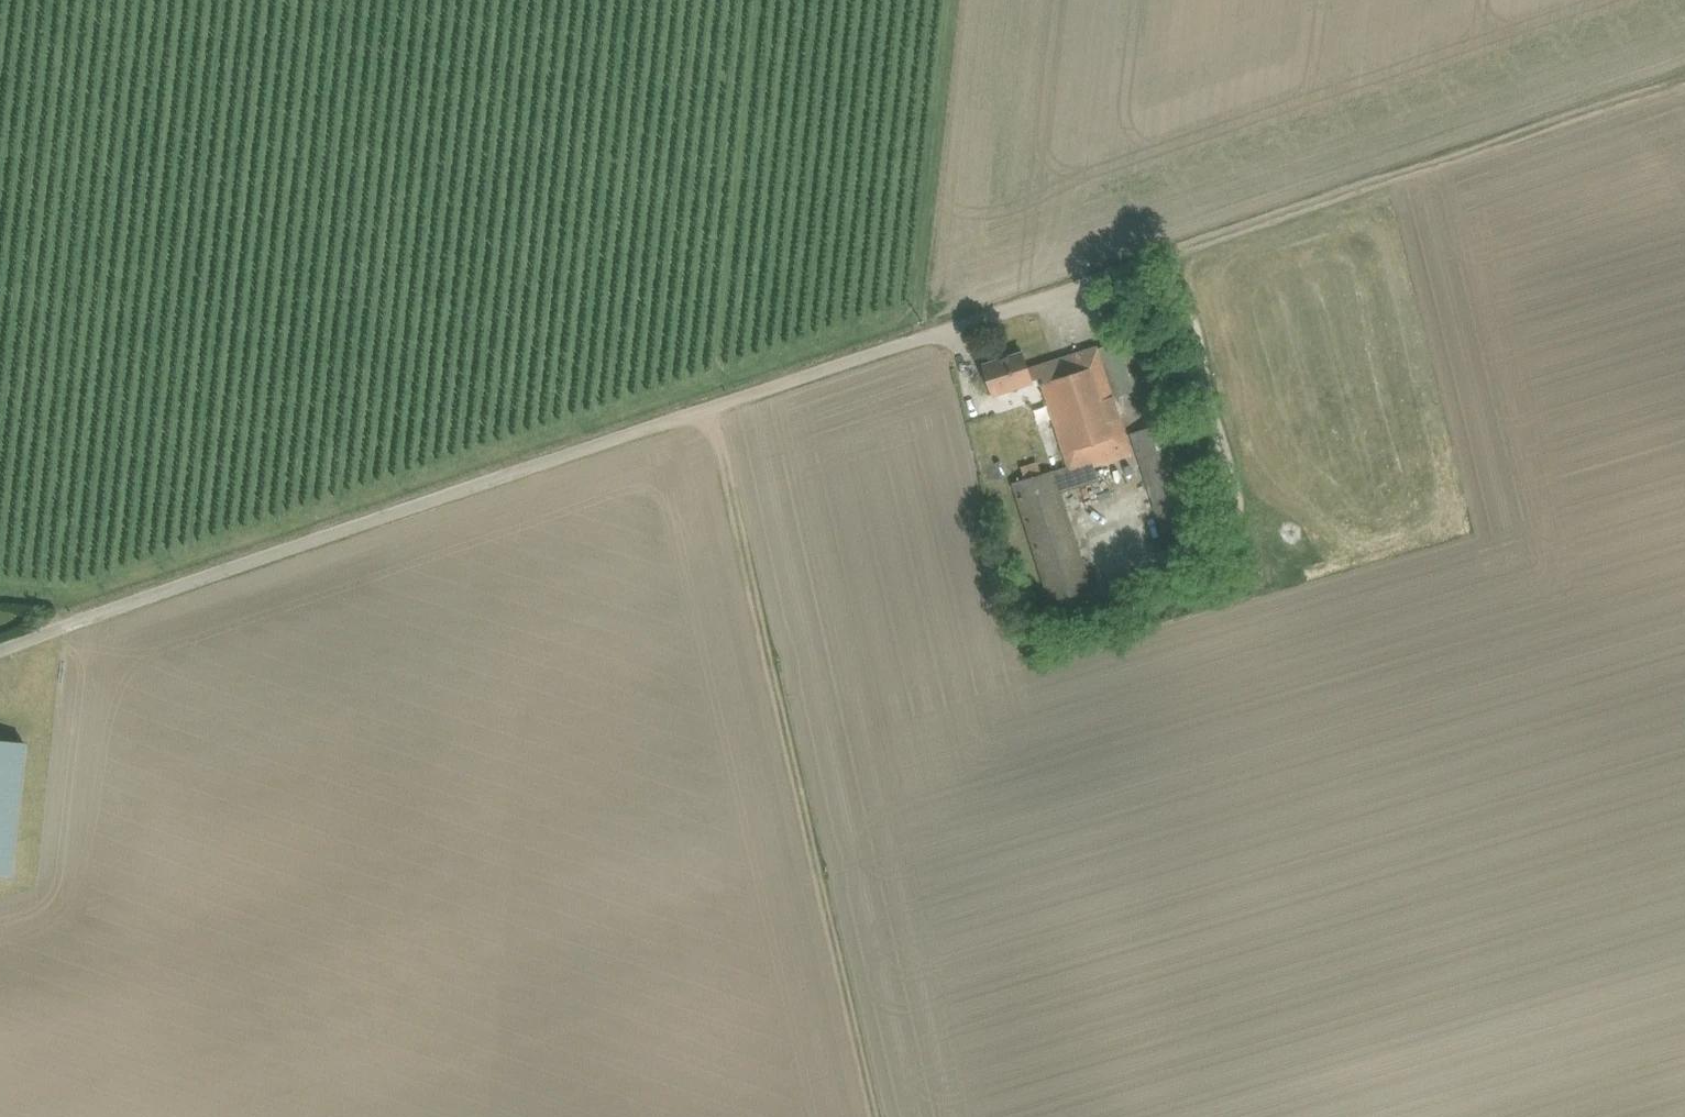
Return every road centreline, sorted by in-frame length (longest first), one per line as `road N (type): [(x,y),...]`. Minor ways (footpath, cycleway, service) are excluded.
road 1 (track): [(1100,282),(205,575),(0,650)]

